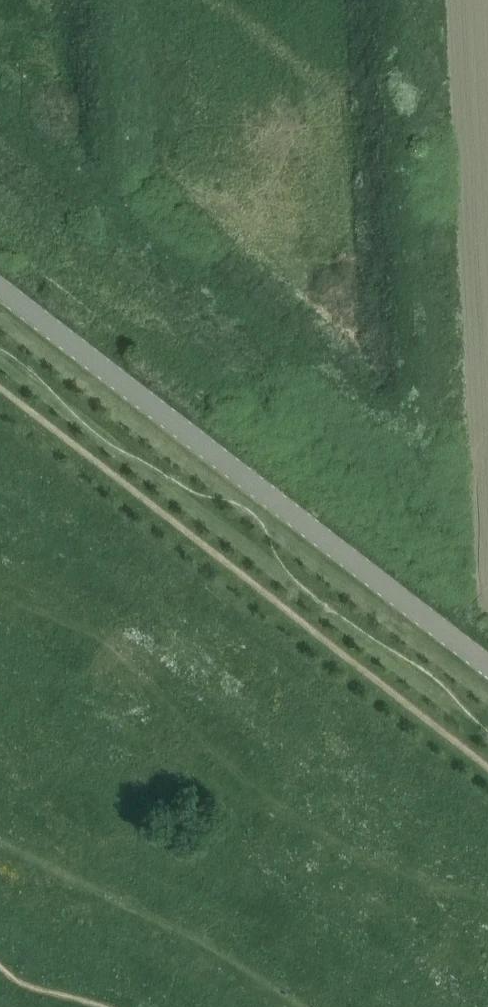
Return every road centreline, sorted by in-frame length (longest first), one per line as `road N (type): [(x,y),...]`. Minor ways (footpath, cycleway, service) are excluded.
road 1 (unclassified): [(487,665),(0,288)]

